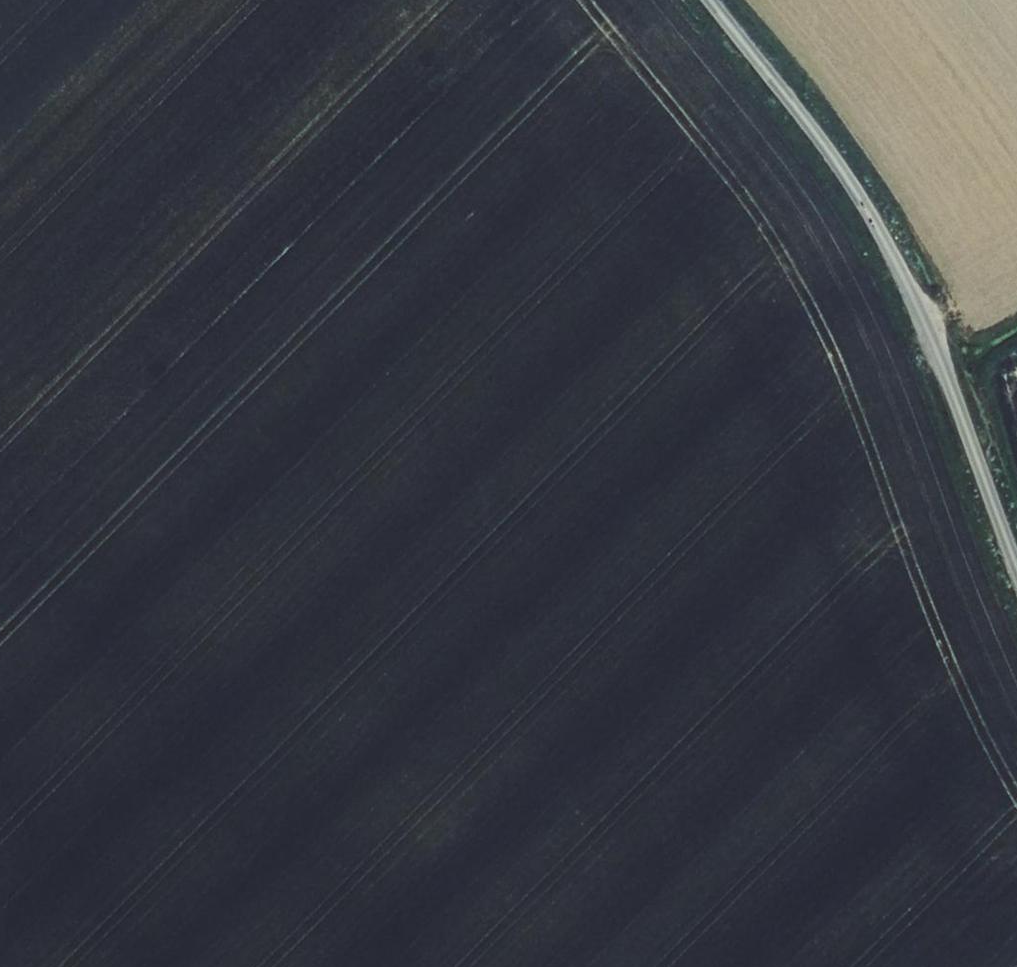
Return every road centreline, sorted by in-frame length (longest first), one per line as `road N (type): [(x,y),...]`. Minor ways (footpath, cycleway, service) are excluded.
road 1 (unclassified): [(710,0),(873,216),(928,329),(1016,564)]

